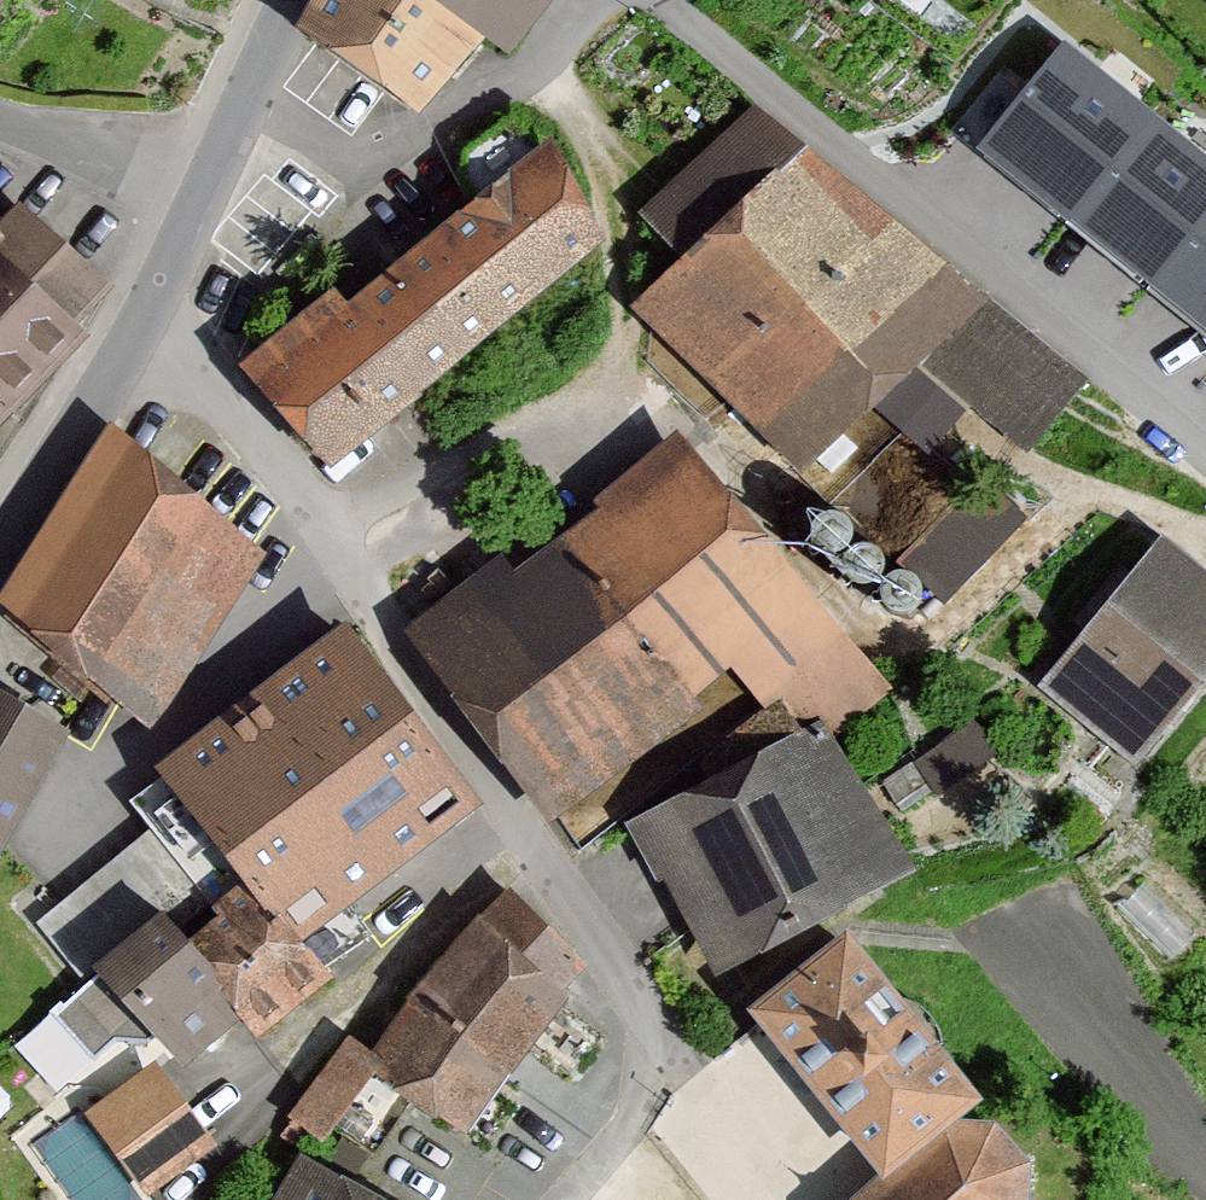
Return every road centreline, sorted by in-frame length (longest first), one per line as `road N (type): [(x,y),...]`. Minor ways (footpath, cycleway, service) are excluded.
road 1 (unclassified): [(308,538),(585,399),(627,338),(603,145),(547,74)]
road 2 (residential): [(0,545),(149,316),(219,177)]
road 3 (residential): [(247,101),(427,185),(547,74)]
road 4 (residential): [(0,125),(219,177)]

